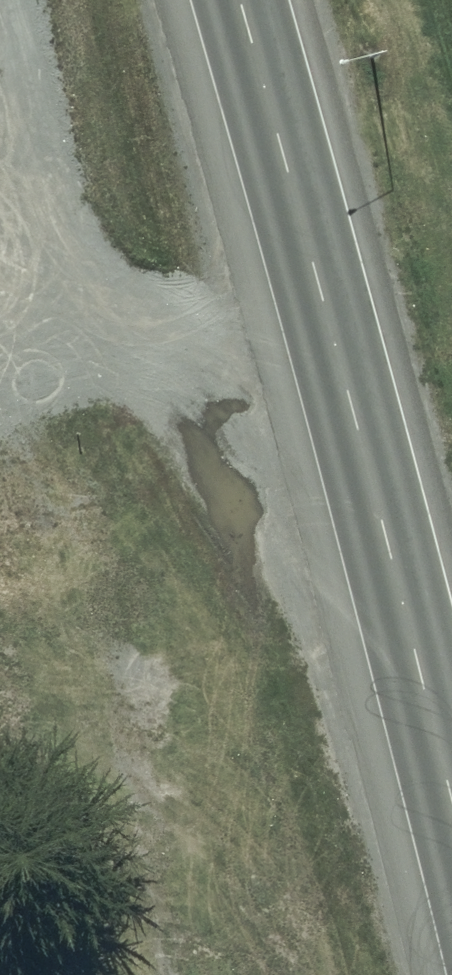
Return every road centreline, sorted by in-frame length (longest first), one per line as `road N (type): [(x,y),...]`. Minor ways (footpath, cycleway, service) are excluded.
road 1 (trunk): [(451,793),(238,0)]
road 2 (track): [(0,265),(158,974)]

